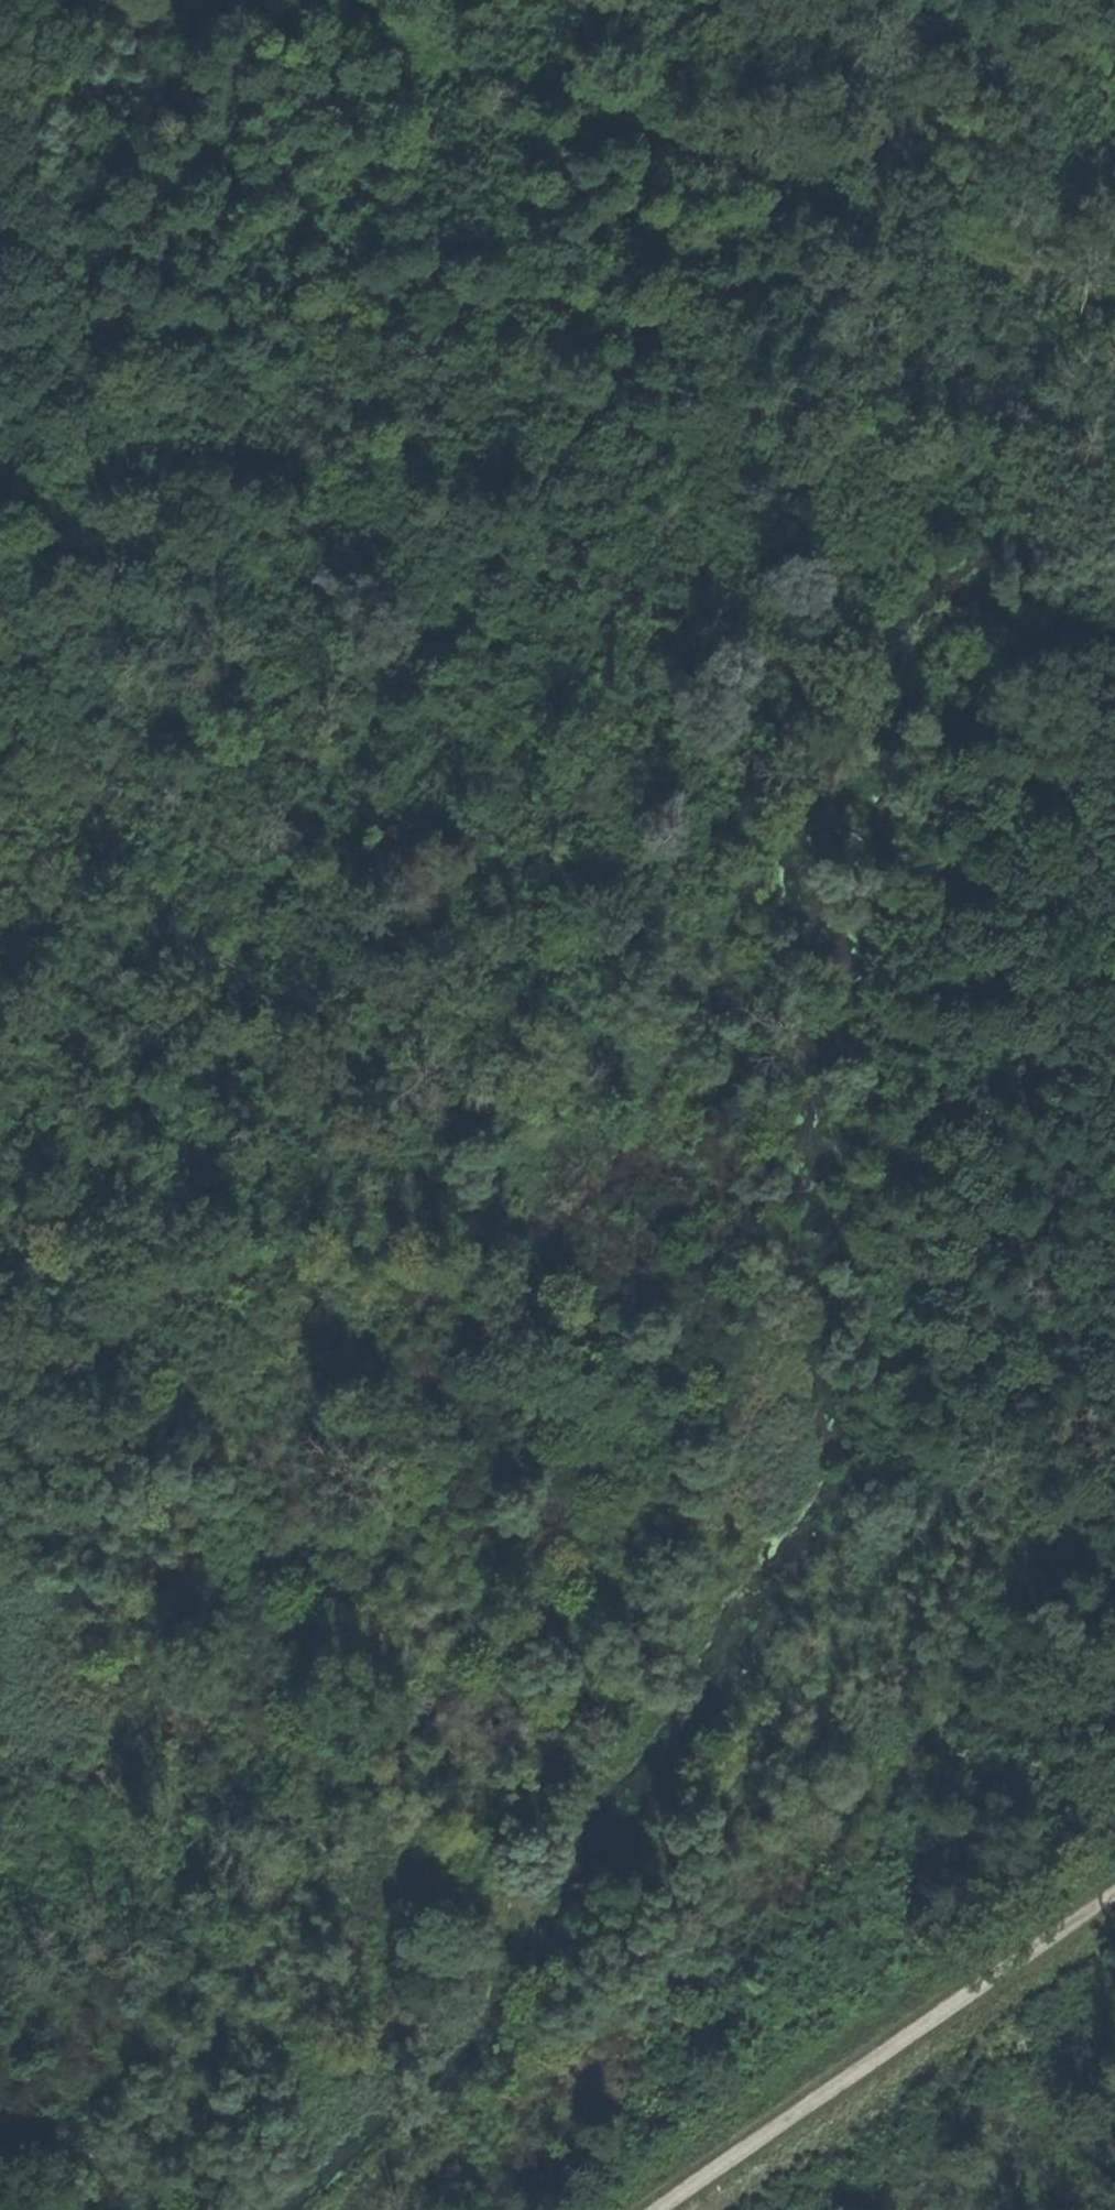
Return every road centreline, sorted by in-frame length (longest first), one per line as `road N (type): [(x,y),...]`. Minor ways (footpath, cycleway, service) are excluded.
road 1 (track): [(1114,343),(1054,329),(841,223),(723,207),(679,233),(492,559),(420,668),(365,725),(349,797),(275,921),(226,993),(152,1073),(0,1313)]
road 2 (track): [(656,2209),(1114,1890)]

